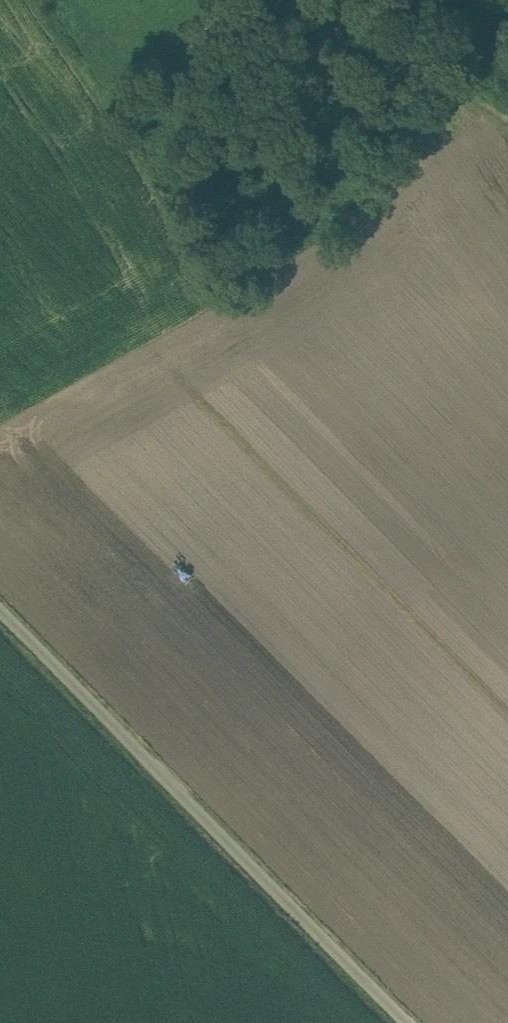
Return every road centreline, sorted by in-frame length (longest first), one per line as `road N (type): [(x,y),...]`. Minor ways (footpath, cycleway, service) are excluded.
road 1 (unclassified): [(0,605),(406,1022)]

